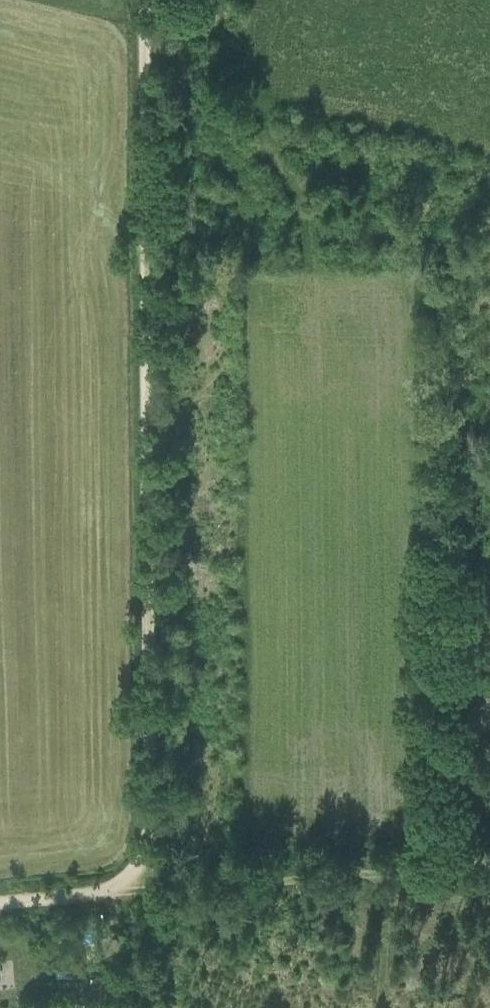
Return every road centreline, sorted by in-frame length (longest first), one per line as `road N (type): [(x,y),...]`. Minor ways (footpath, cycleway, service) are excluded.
road 1 (track): [(0,890),(142,882),(140,0)]

